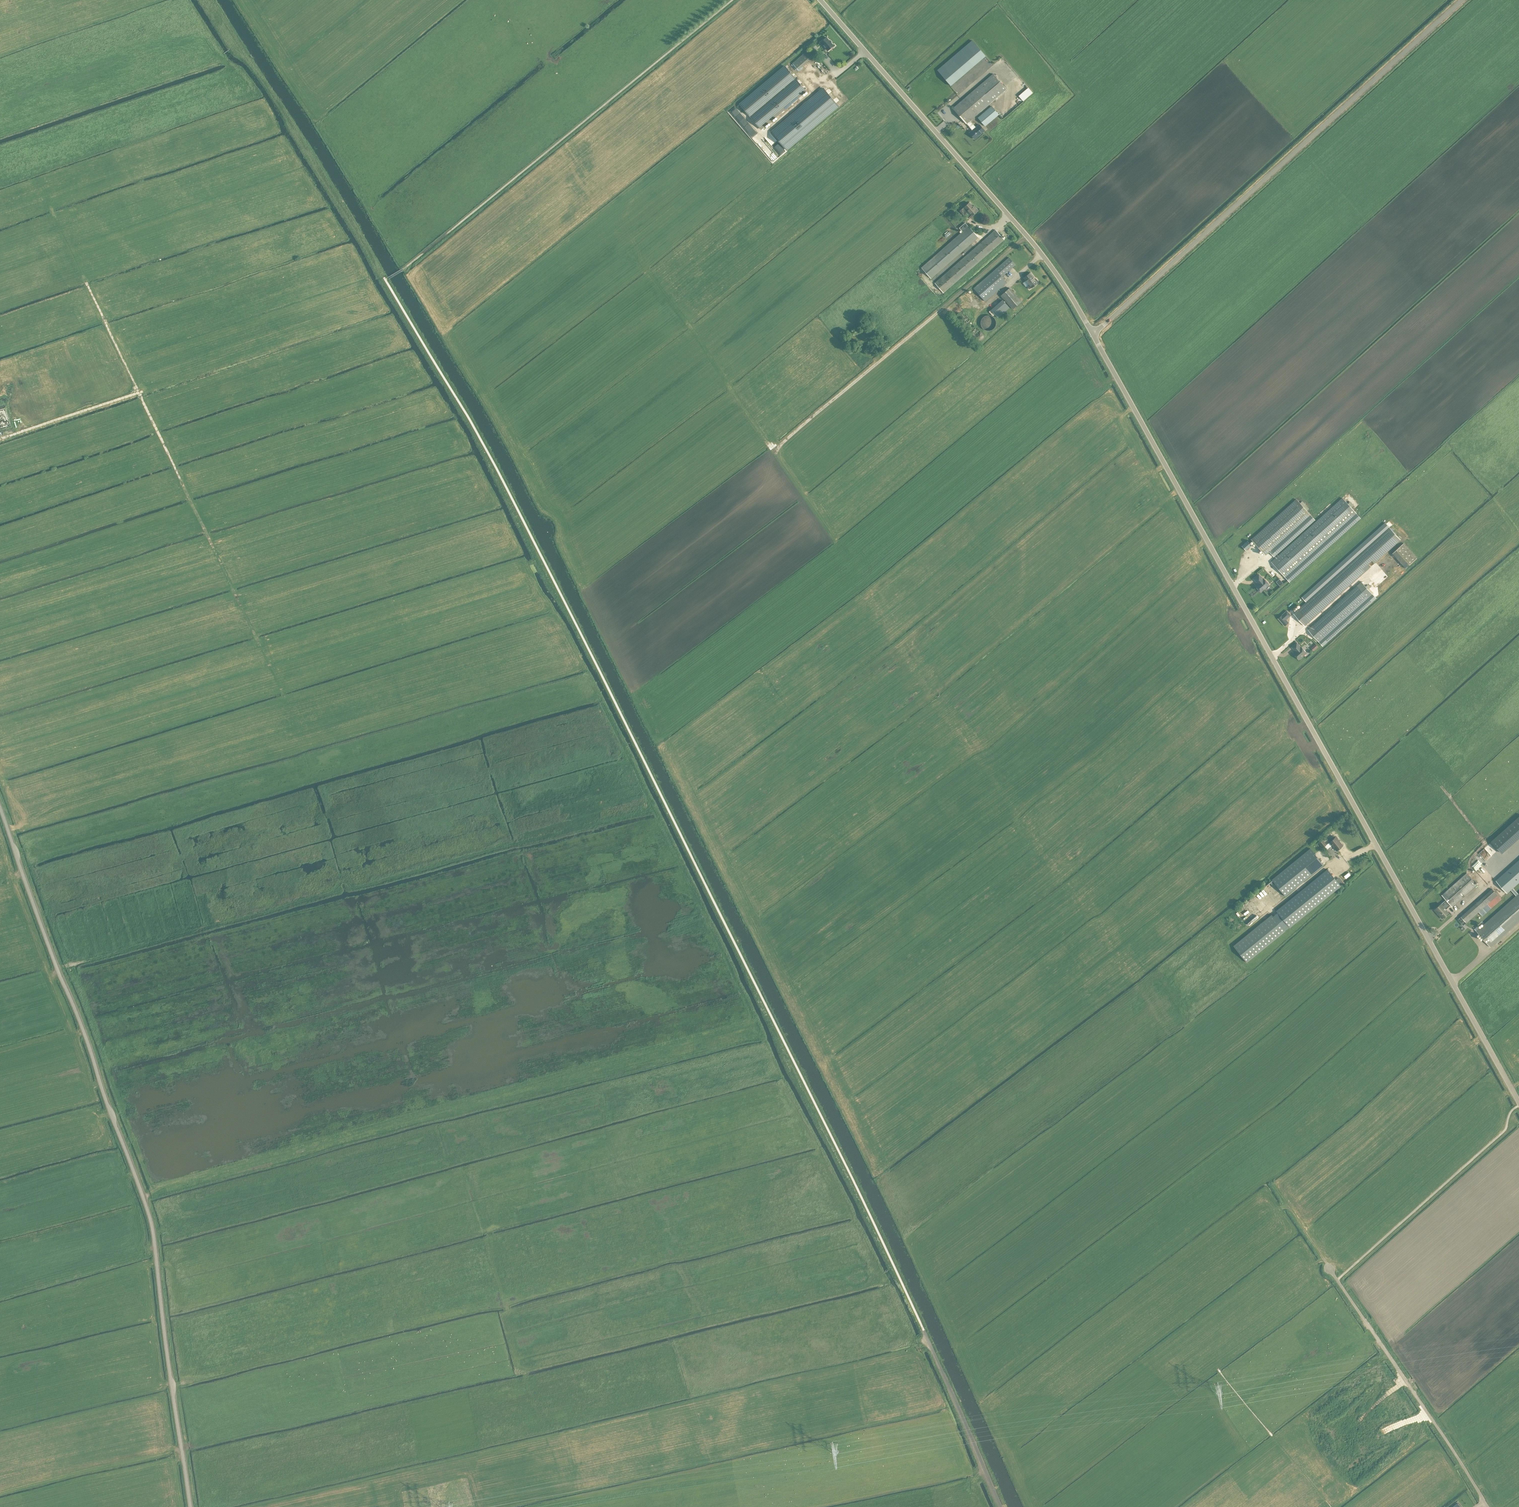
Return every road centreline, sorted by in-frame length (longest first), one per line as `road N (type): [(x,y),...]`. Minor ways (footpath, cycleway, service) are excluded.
road 1 (tertiary): [(1518,1101),(1094,335)]
road 2 (unclassified): [(191,1506),(150,1219),(0,813)]
road 3 (tertiary): [(1094,335),(1465,0)]
road 4 (tertiary): [(1094,335),(1027,237),(820,0)]
road 5 (track): [(1027,237),(775,449)]
road 6 (unclassified): [(1489,1506),(1330,1268)]
road 7 (track): [(0,1492),(182,1448)]
road 8 (unclassified): [(1000,1506),(934,1353)]

